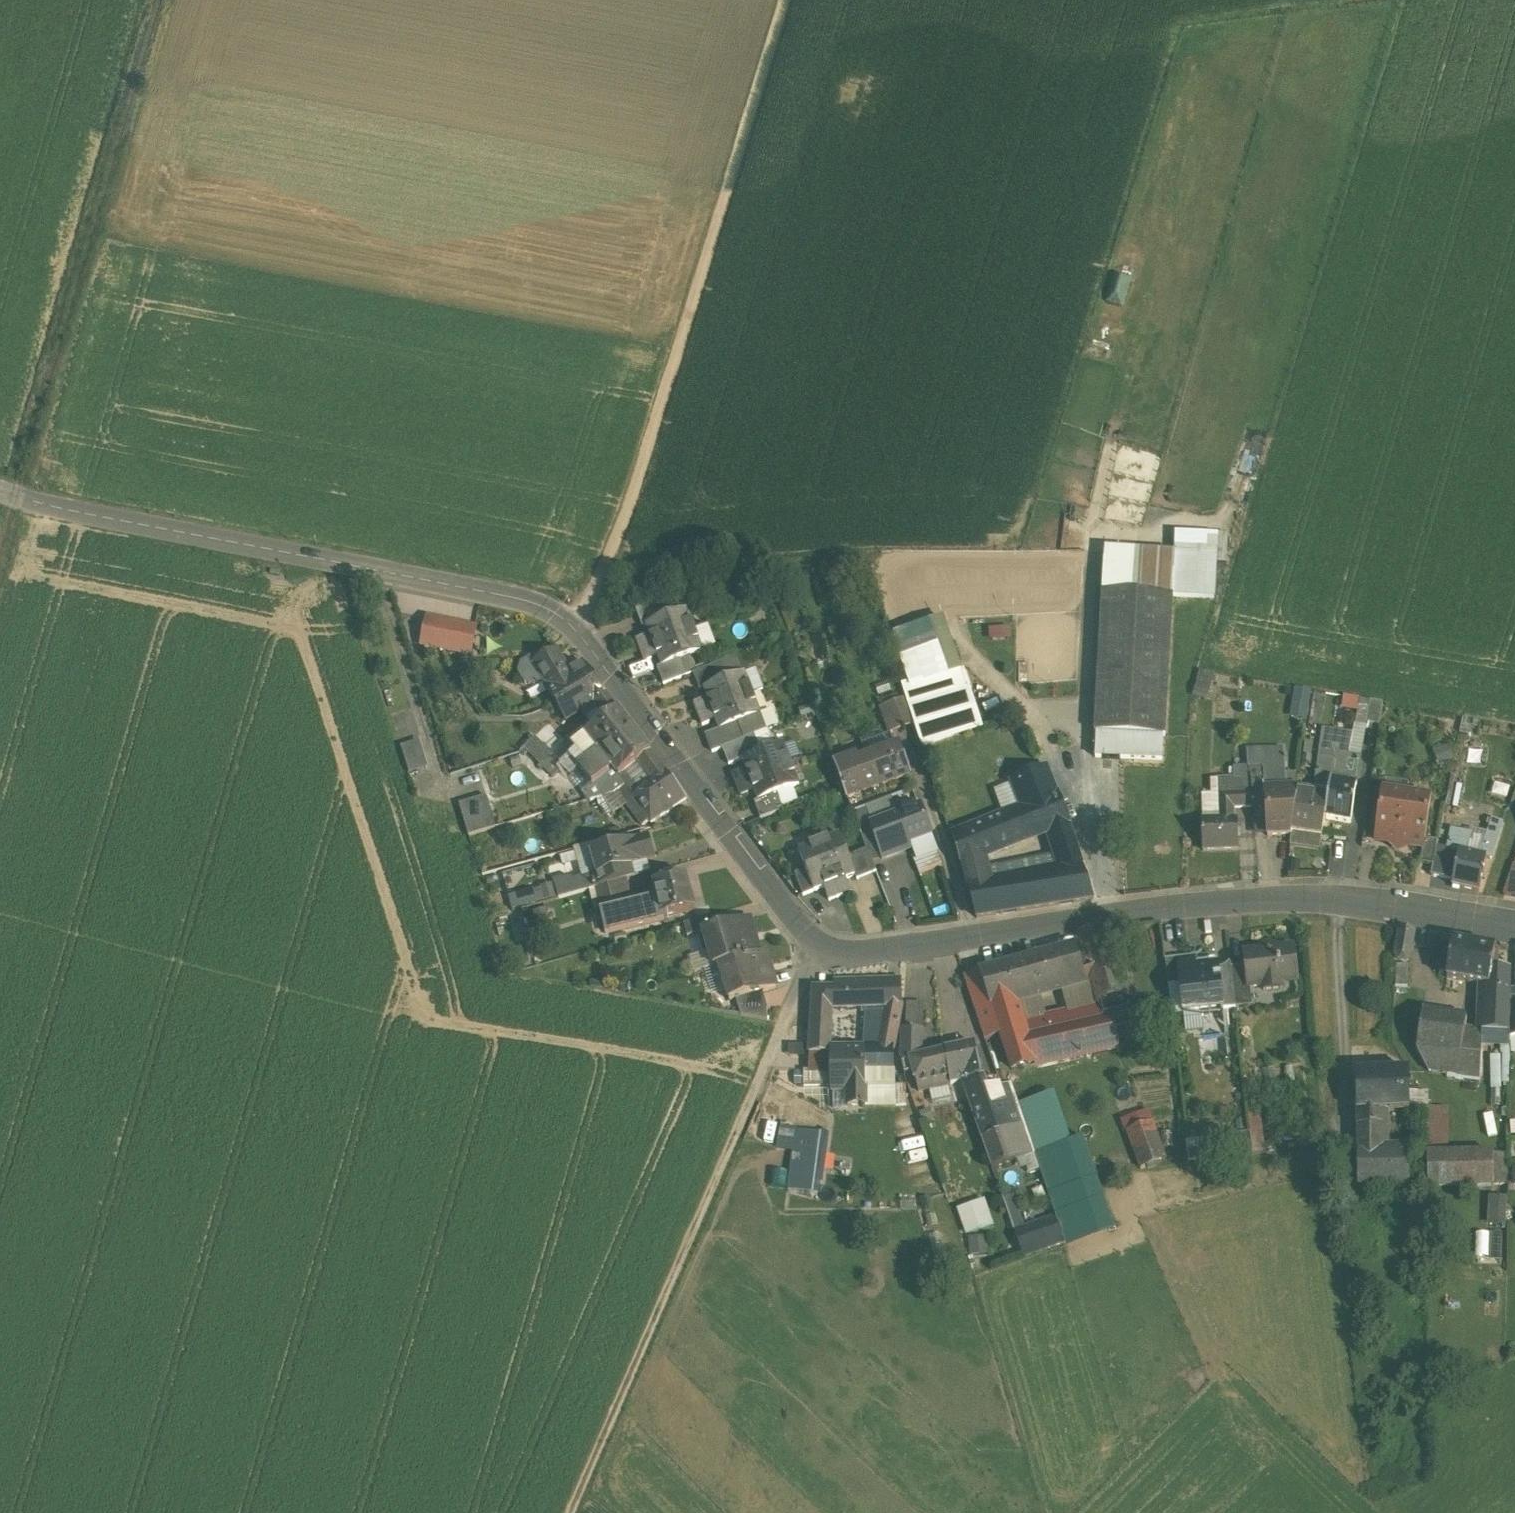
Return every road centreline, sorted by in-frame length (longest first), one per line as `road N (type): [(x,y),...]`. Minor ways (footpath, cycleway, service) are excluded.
road 1 (tertiary): [(0,492),(552,612),(574,628),(823,948),(874,952),(1287,899),(1514,925)]
road 2 (track): [(574,628),(616,548),(786,0)]
road 3 (track): [(570,1512),(823,948)]

